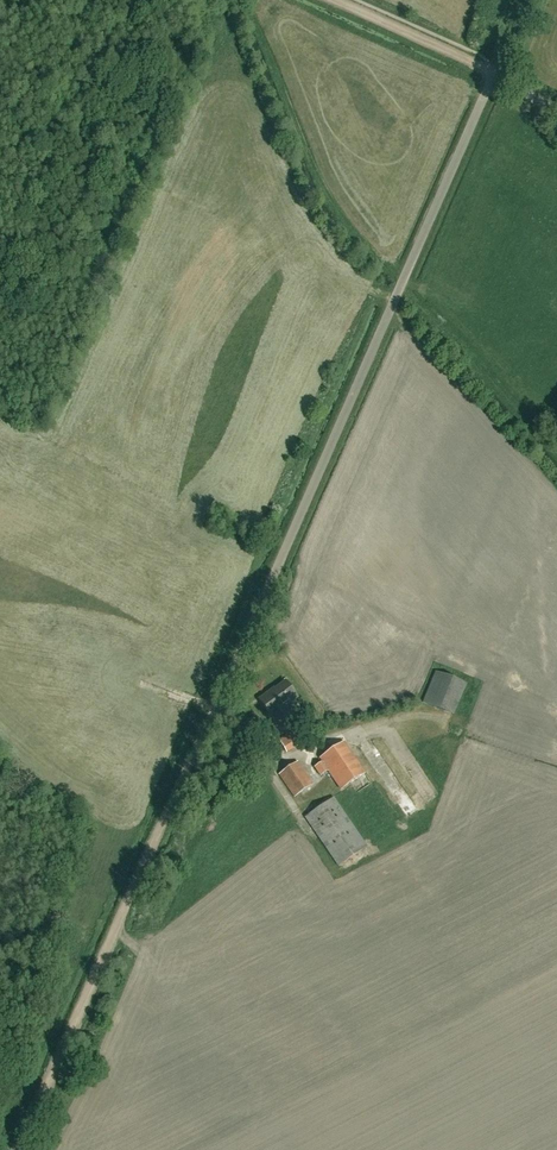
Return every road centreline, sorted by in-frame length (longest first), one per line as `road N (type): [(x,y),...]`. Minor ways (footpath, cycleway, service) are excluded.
road 1 (unclassified): [(230,665),(493,72)]
road 2 (track): [(14,1149),(230,665)]
road 3 (track): [(493,72),(330,0)]

